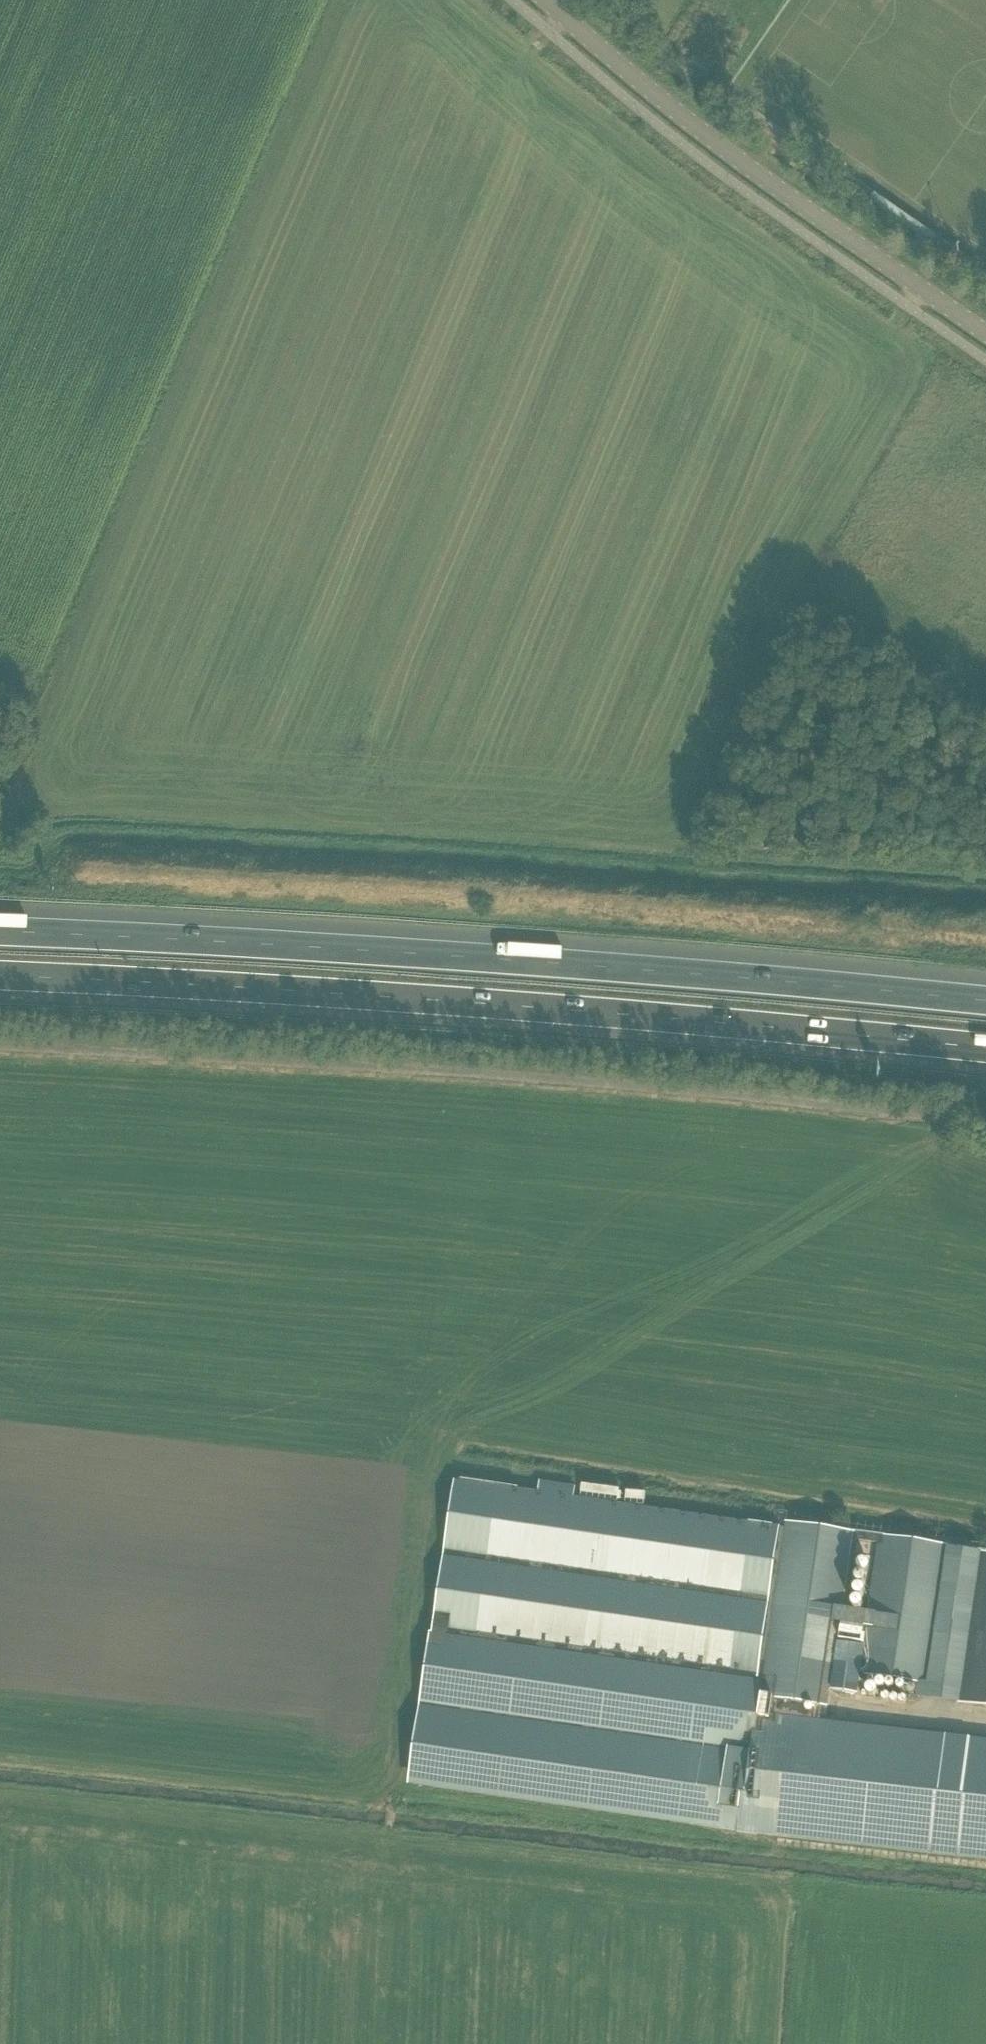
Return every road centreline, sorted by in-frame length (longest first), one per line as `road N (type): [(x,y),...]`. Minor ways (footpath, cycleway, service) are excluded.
road 1 (unclassified): [(985,1112),(625,1074),(0,1034)]
road 2 (motorway): [(985,1001),(725,971),(0,930)]
road 3 (motorway): [(0,982),(715,1027),(985,1054)]
road 4 (tertiary): [(985,331),(702,134),(546,0)]

